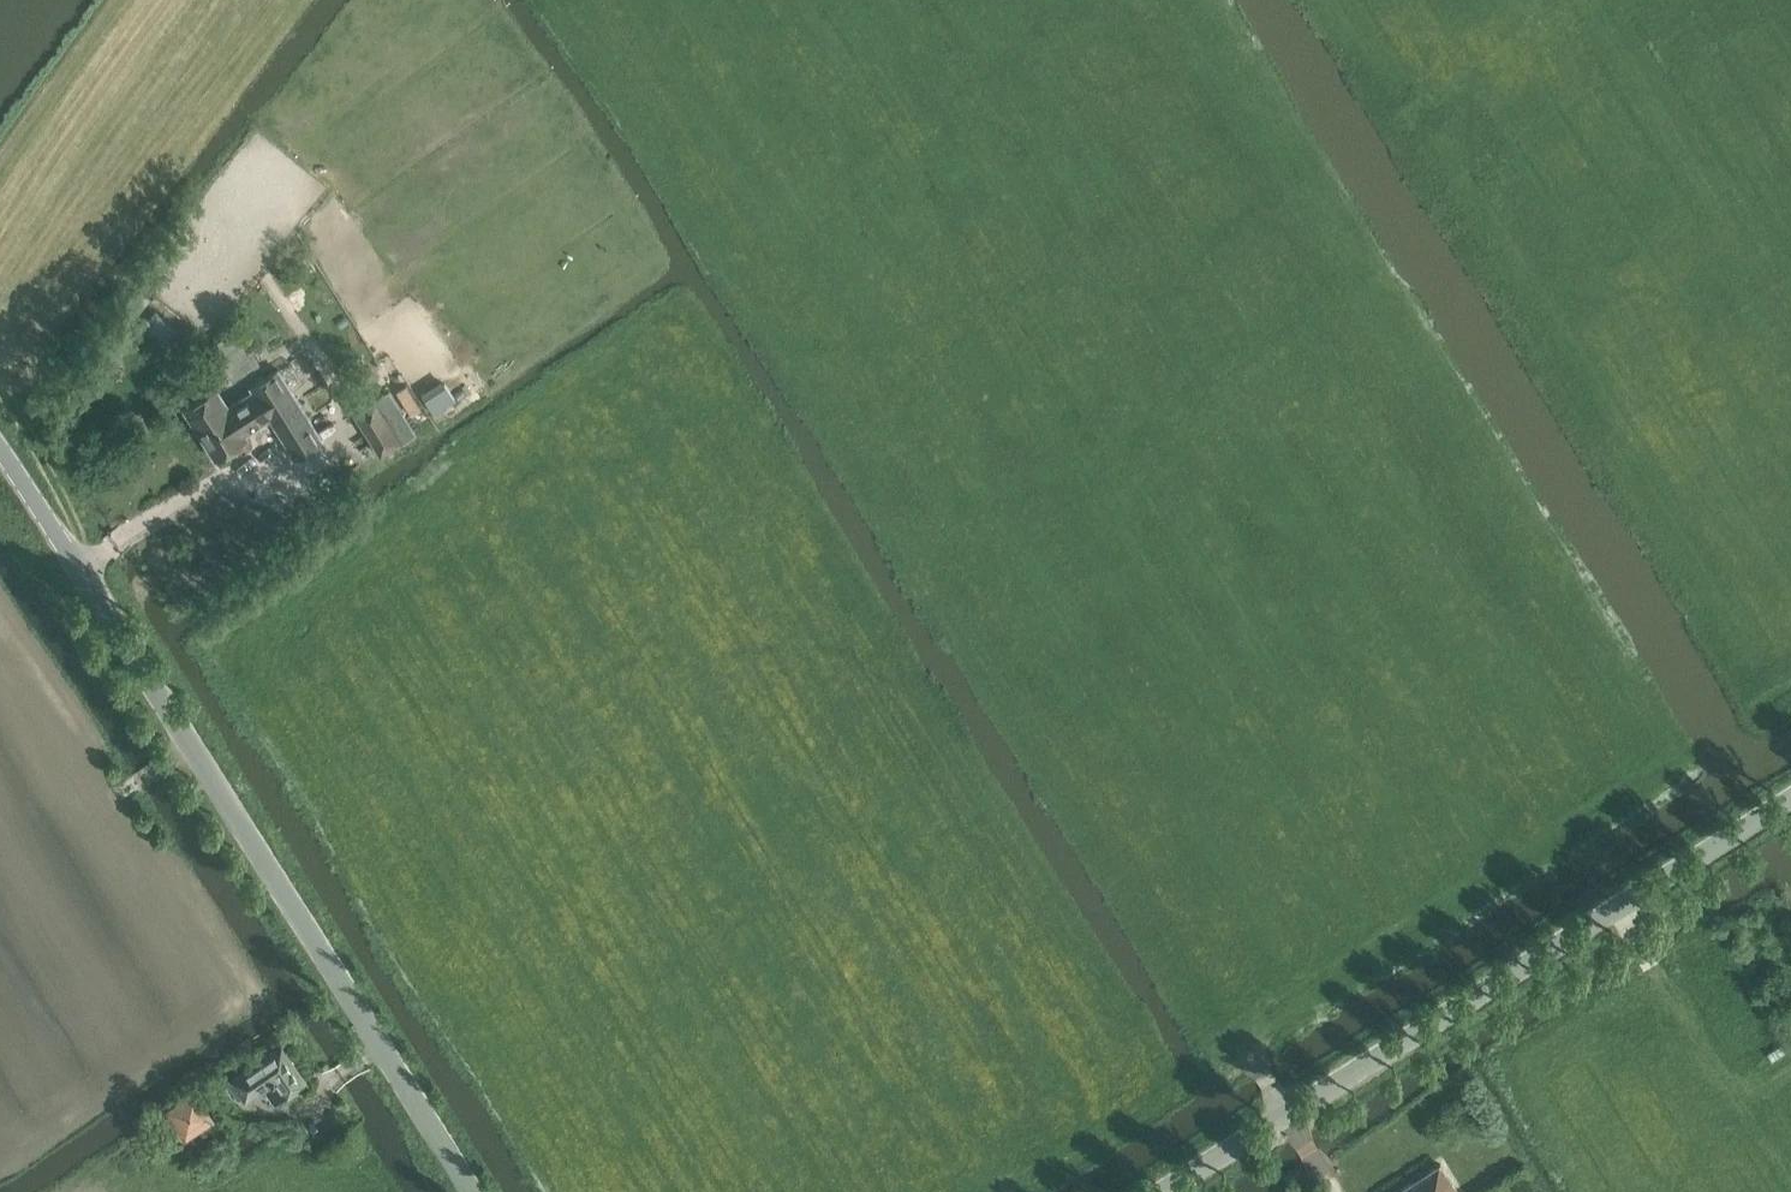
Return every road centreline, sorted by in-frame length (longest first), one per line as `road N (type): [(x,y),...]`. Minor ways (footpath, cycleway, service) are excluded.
road 1 (unclassified): [(0,444),(473,1191)]
road 2 (unclassified): [(1162,1191),(1790,799)]

